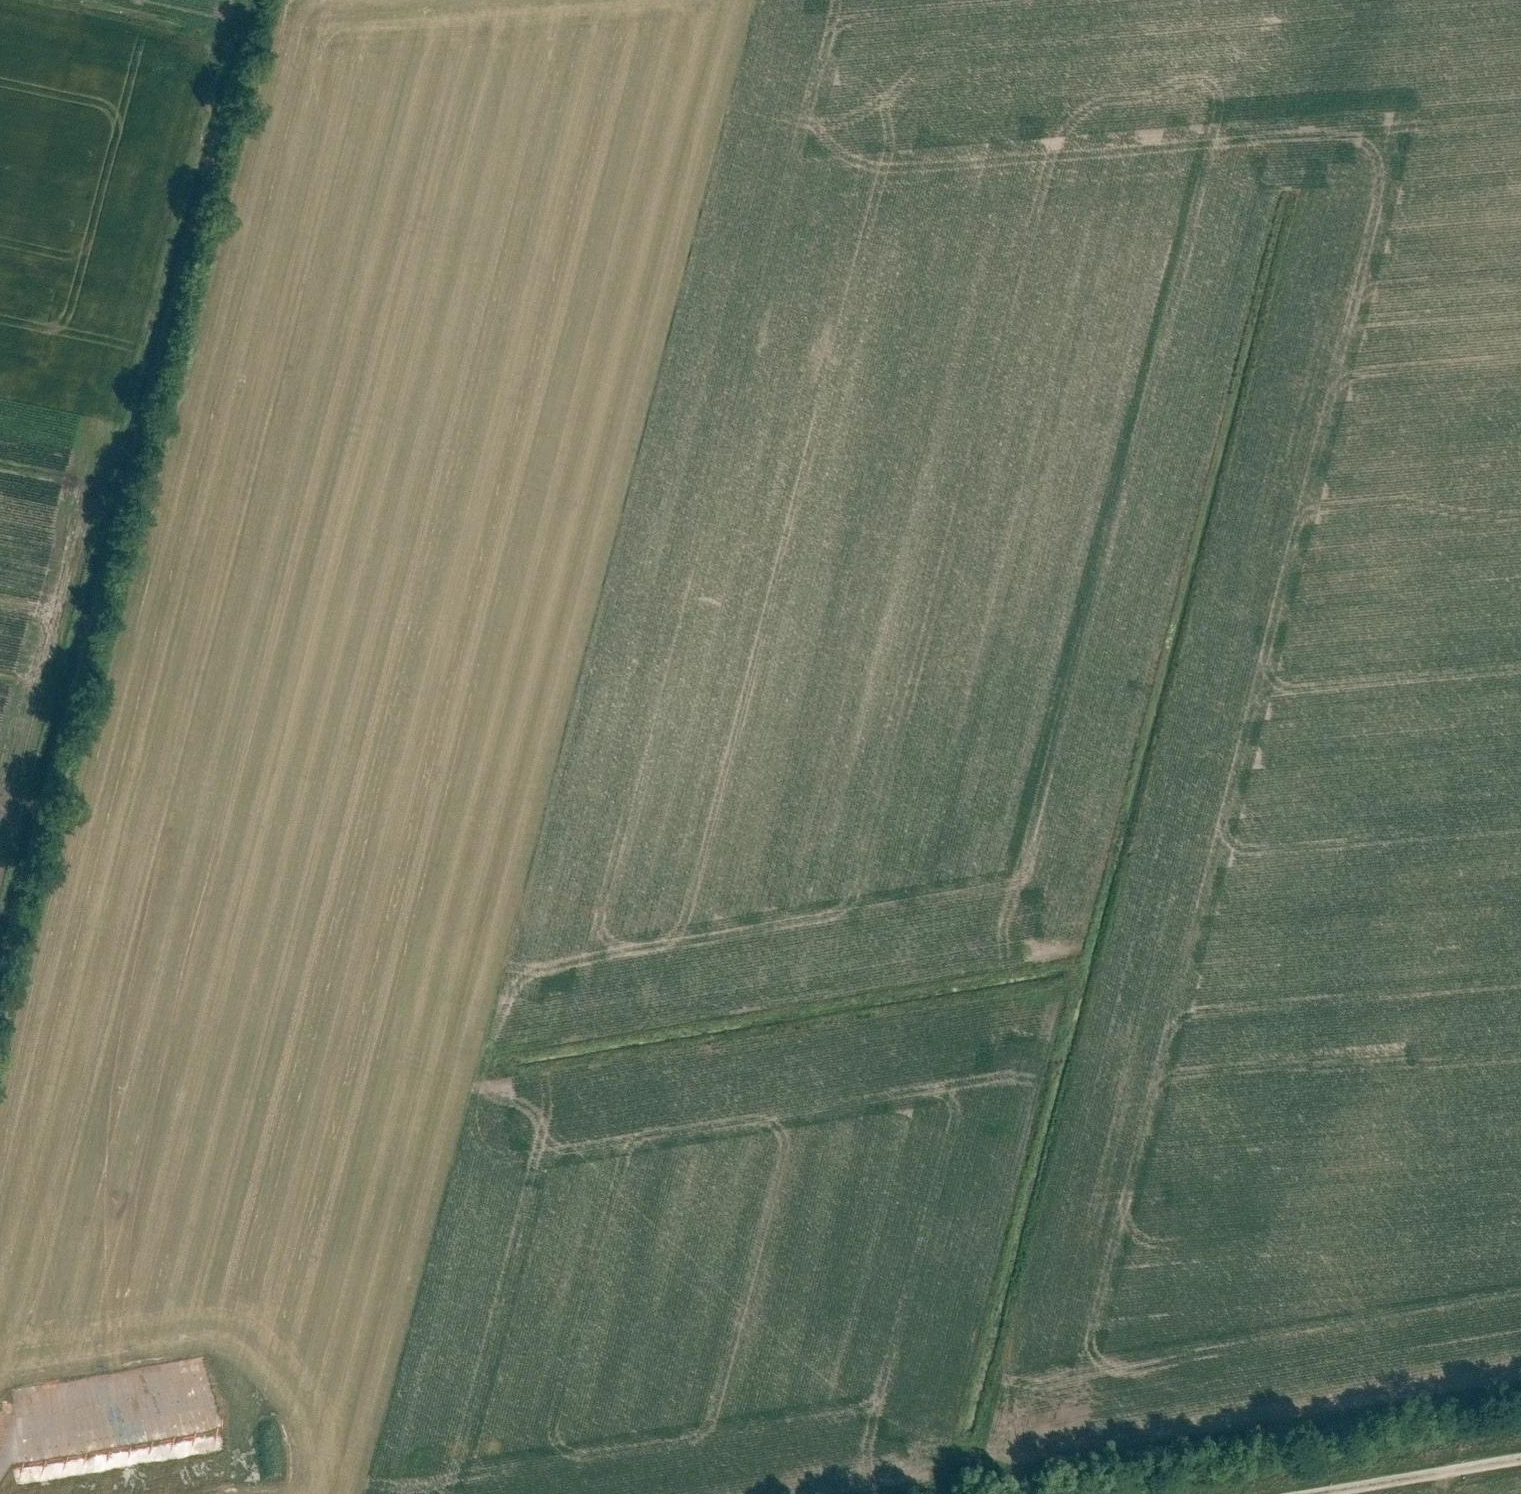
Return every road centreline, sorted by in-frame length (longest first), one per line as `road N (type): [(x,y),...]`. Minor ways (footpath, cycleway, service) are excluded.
road 1 (track): [(1317,1493),(1520,1459)]

